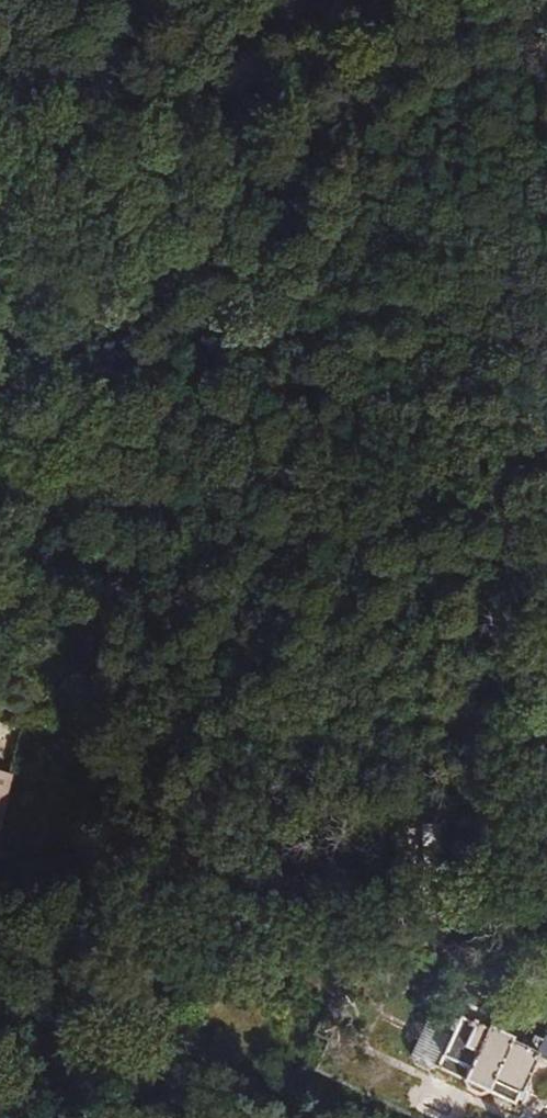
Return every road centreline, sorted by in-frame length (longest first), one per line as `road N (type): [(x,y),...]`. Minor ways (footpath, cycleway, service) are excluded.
road 1 (track): [(0,591),(98,437),(140,277),(135,130),(159,76),(219,0)]

